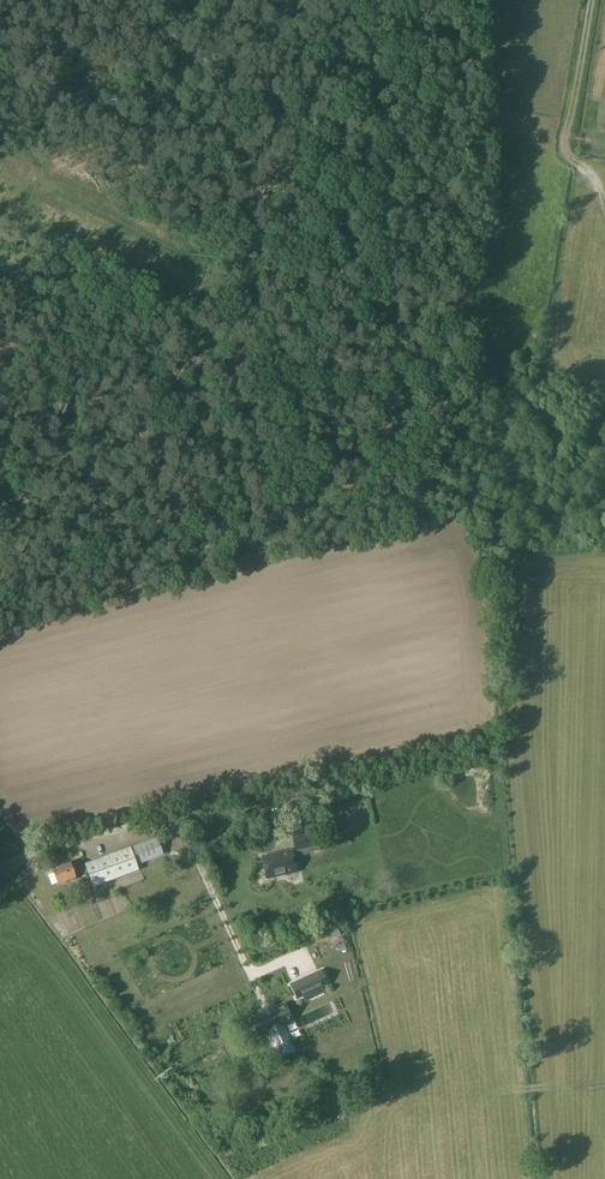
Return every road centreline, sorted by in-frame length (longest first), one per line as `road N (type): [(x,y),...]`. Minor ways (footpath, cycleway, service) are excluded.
road 1 (track): [(604,206),(564,152),(590,0)]
road 2 (track): [(0,877),(36,849),(180,816)]

